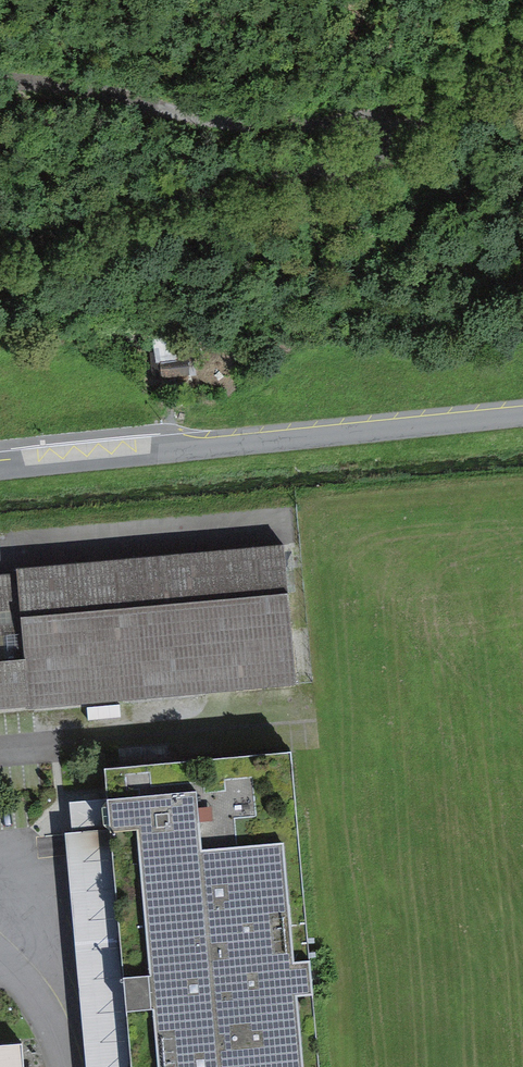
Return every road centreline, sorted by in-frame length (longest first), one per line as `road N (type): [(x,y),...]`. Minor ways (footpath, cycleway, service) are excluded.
road 1 (residential): [(0,243),(166,186),(251,187),(333,174),(522,52)]
road 2 (unclassified): [(0,468),(522,417)]
road 3 (unclassified): [(64,1066),(44,1010),(0,958)]

